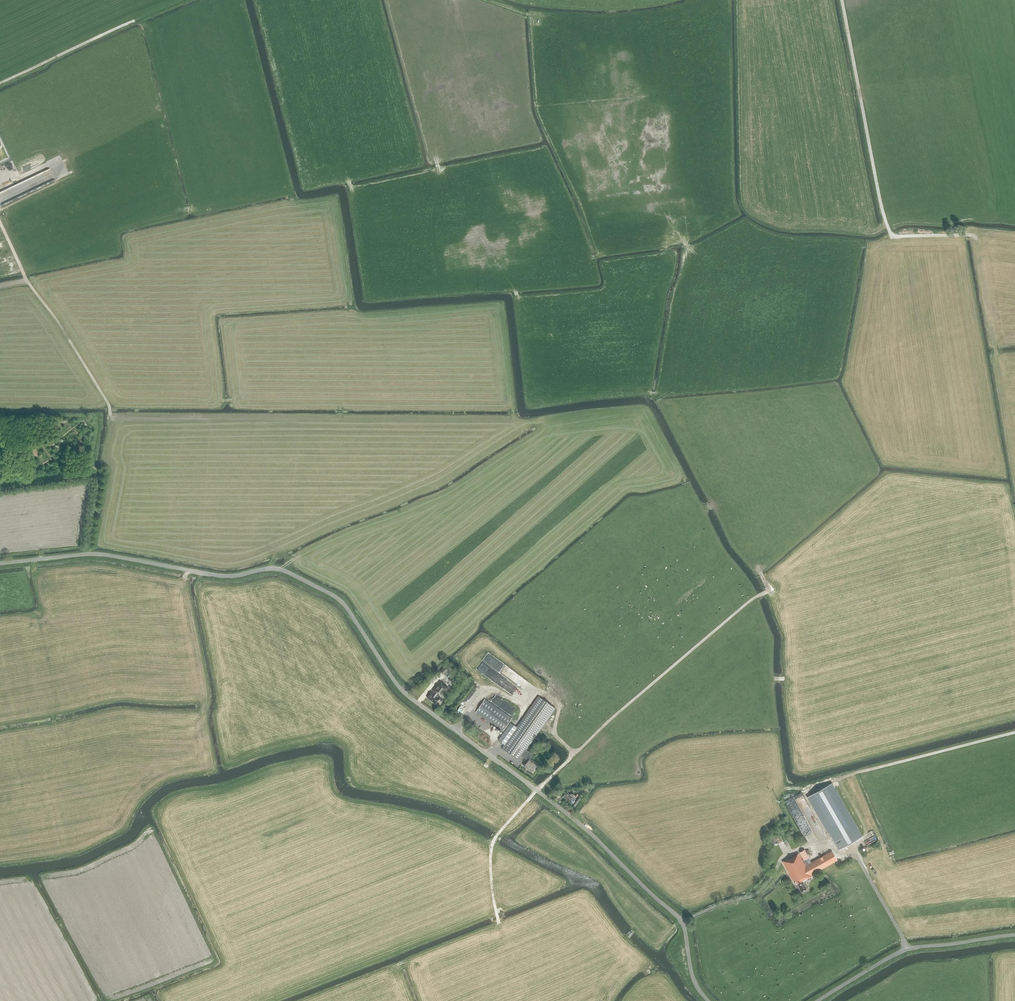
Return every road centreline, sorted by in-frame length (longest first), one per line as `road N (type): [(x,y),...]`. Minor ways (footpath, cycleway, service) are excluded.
road 1 (unclassified): [(709,1000),(692,977),(677,915),(584,827),(405,693),(336,597),(277,569),(222,576),(95,554),(0,563)]
road 2 (track): [(842,0),(891,237),(975,235)]
road 3 (track): [(537,791),(610,719),(769,591),(762,575)]
road 4 (track): [(1014,732),(842,777),(805,796),(828,846)]
road 5 (track): [(110,410),(25,276),(0,222)]
road 6 (unclassified): [(1014,935),(907,950),(818,1000)]
road 7 (track): [(575,753),(554,732),(560,705),(541,691),(532,690),(521,704),(482,694),(455,731)]
road 8 (track): [(0,83),(135,21),(147,26)]
road 9 (track): [(537,791),(492,845),(499,924)]

